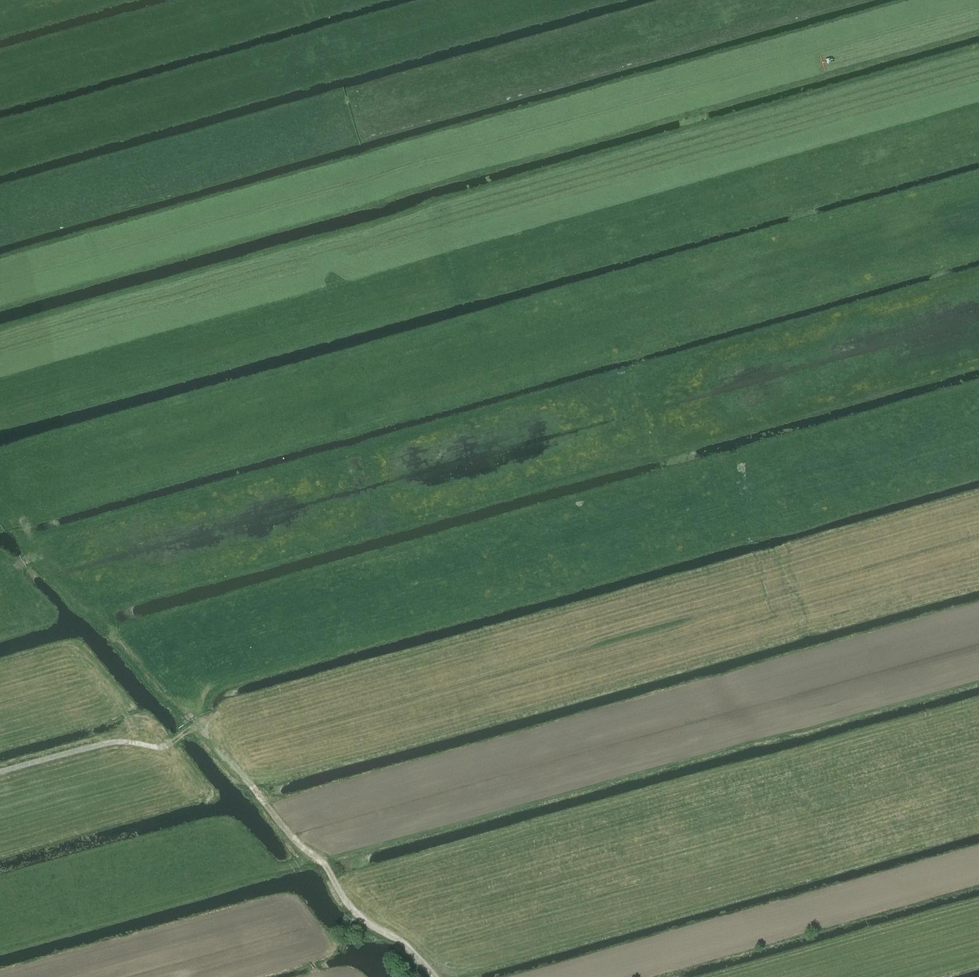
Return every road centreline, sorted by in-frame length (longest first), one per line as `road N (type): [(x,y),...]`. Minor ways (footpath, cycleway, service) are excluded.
road 1 (track): [(430,976),(401,941),(367,924),(322,860),(289,836),(107,625),(48,570),(0,498)]
road 2 (track): [(0,773),(105,743),(163,746),(191,725)]

